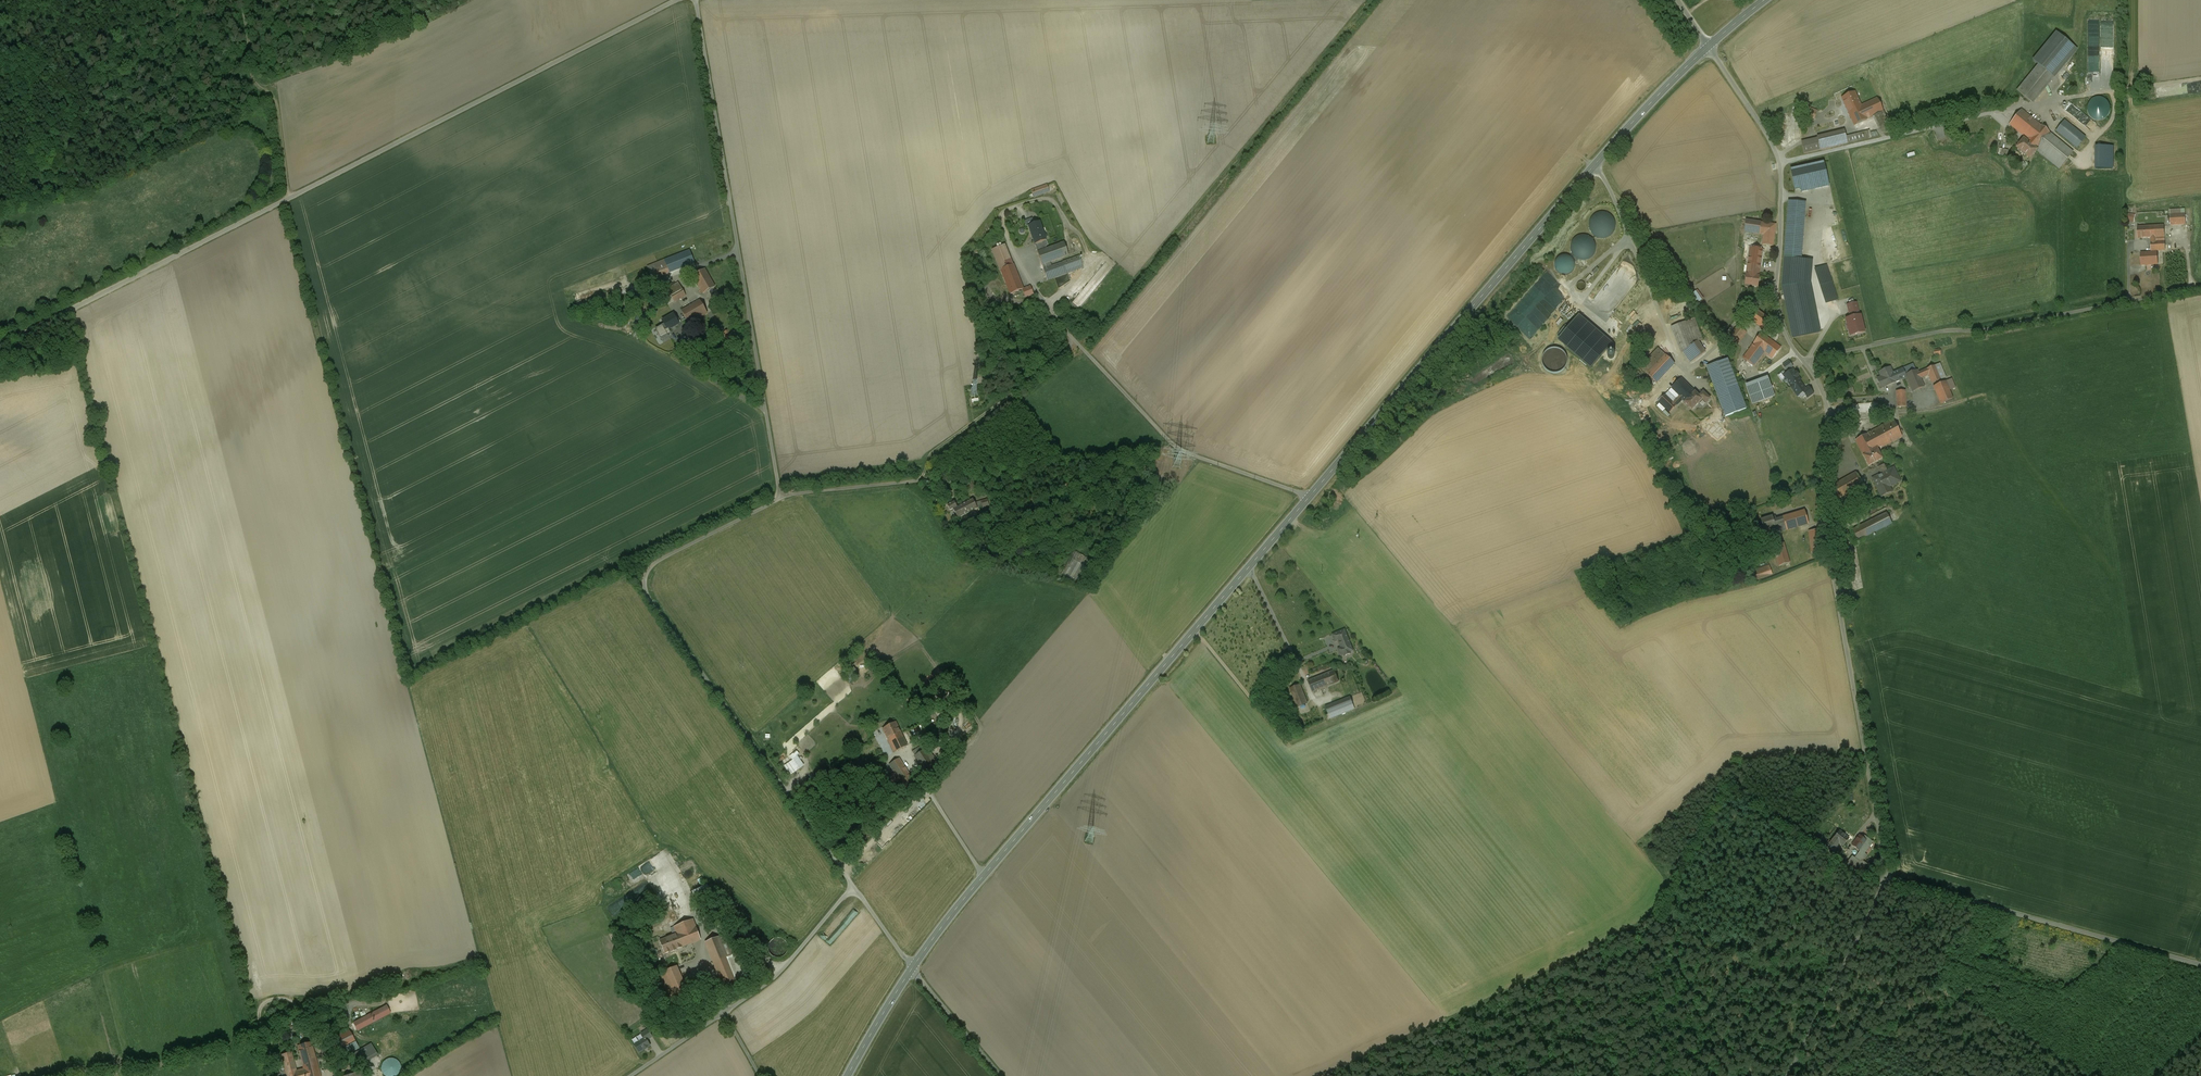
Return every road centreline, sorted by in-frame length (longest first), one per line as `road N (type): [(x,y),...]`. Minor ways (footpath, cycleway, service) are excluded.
road 1 (secondary): [(1710,45),(1595,165),(913,968)]
road 2 (unclassified): [(677,0),(0,346)]
road 3 (track): [(1337,1075),(1646,921),(1728,783),(1833,860),(1887,878)]
road 4 (unclassified): [(853,888),(645,588),(659,561),(776,500)]
road 5 (unclassified): [(1887,878),(1823,509),(1827,409),(1806,364)]
road 6 (unclassified): [(697,0),(776,500)]
road 7 (unclassified): [(2200,286),(1806,364)]
road 8 (unclassified): [(776,500),(923,478),(930,454),(1053,364),(1072,337)]
road 9 (unclassified): [(1806,364),(1776,306),(1778,154),(1710,45)]
road 10 (unclassified): [(1887,878),(2200,964)]
road 11 (unclassified): [(629,1075),(785,968),(853,888)]
road 12 (track): [(1567,579),(1822,478)]
road 13 (unclassified): [(1787,1075),(1887,878)]
road 14 (track): [(244,0),(251,75),(277,108),(288,197)]
road 15 (track): [(1962,962),(1826,1075)]
road 16 (unclassified): [(1001,1075),(913,968)]
road 17 (secondary): [(913,968),(847,1075)]

